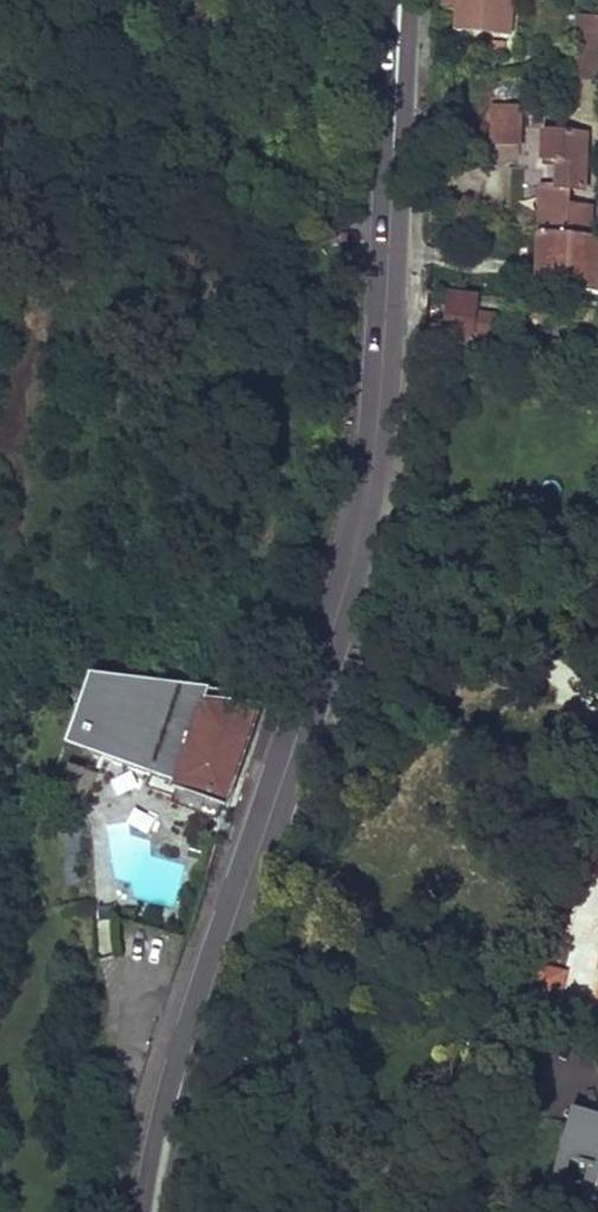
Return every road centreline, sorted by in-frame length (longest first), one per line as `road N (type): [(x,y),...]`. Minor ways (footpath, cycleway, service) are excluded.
road 1 (secondary): [(396,91),(367,489),(316,686),(226,944)]
road 2 (secondary): [(156,1211),(183,1063),(226,944)]

